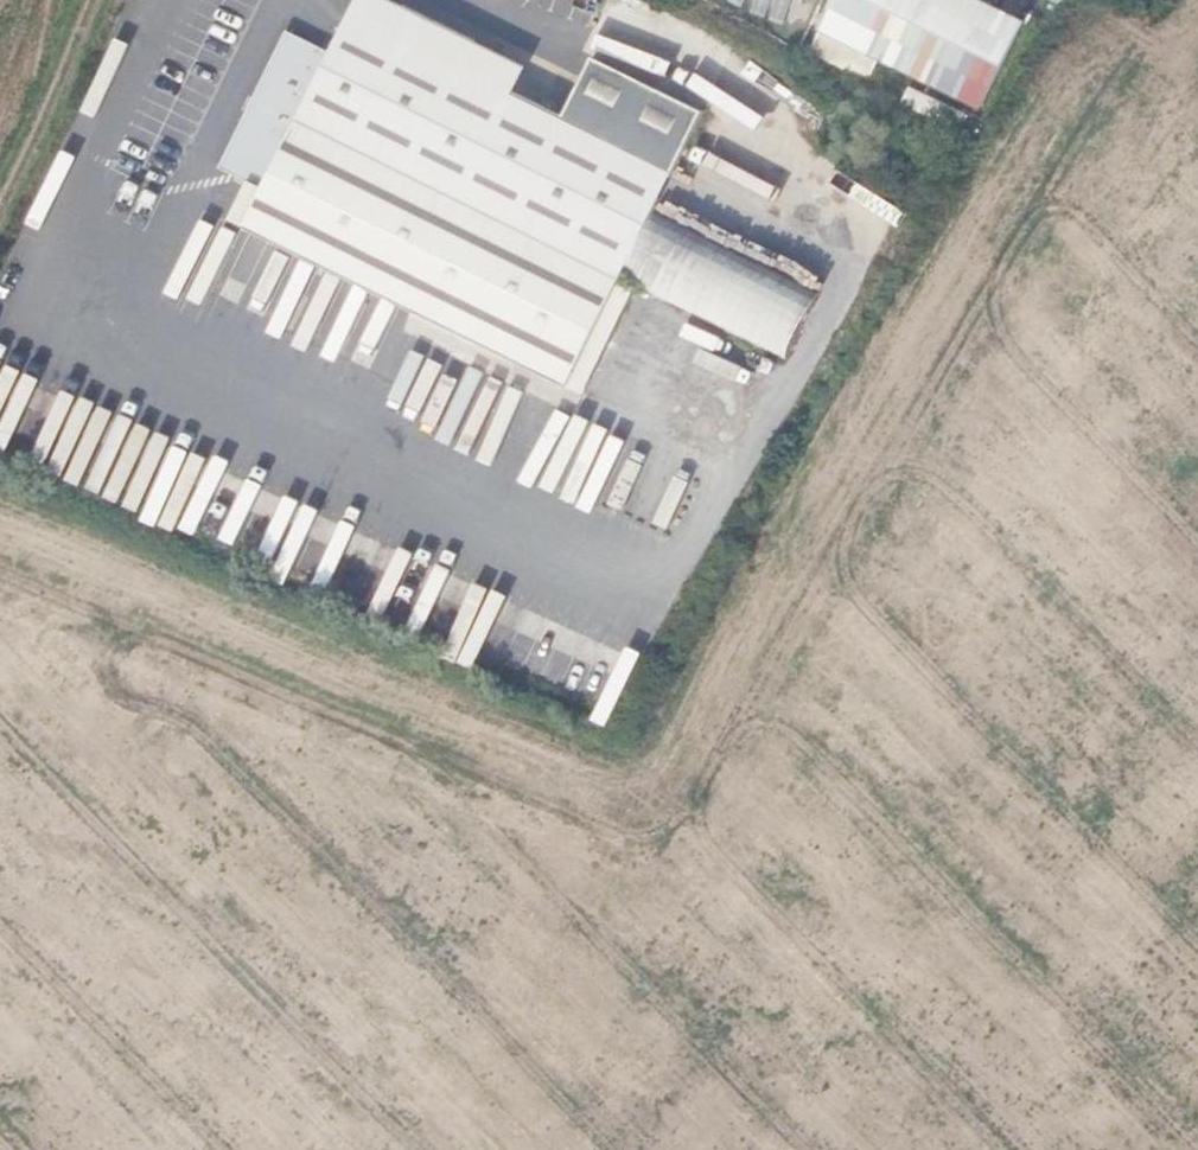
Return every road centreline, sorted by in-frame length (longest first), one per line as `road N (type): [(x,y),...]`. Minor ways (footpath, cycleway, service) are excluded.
road 1 (track): [(0,217),(43,142),(91,0)]

